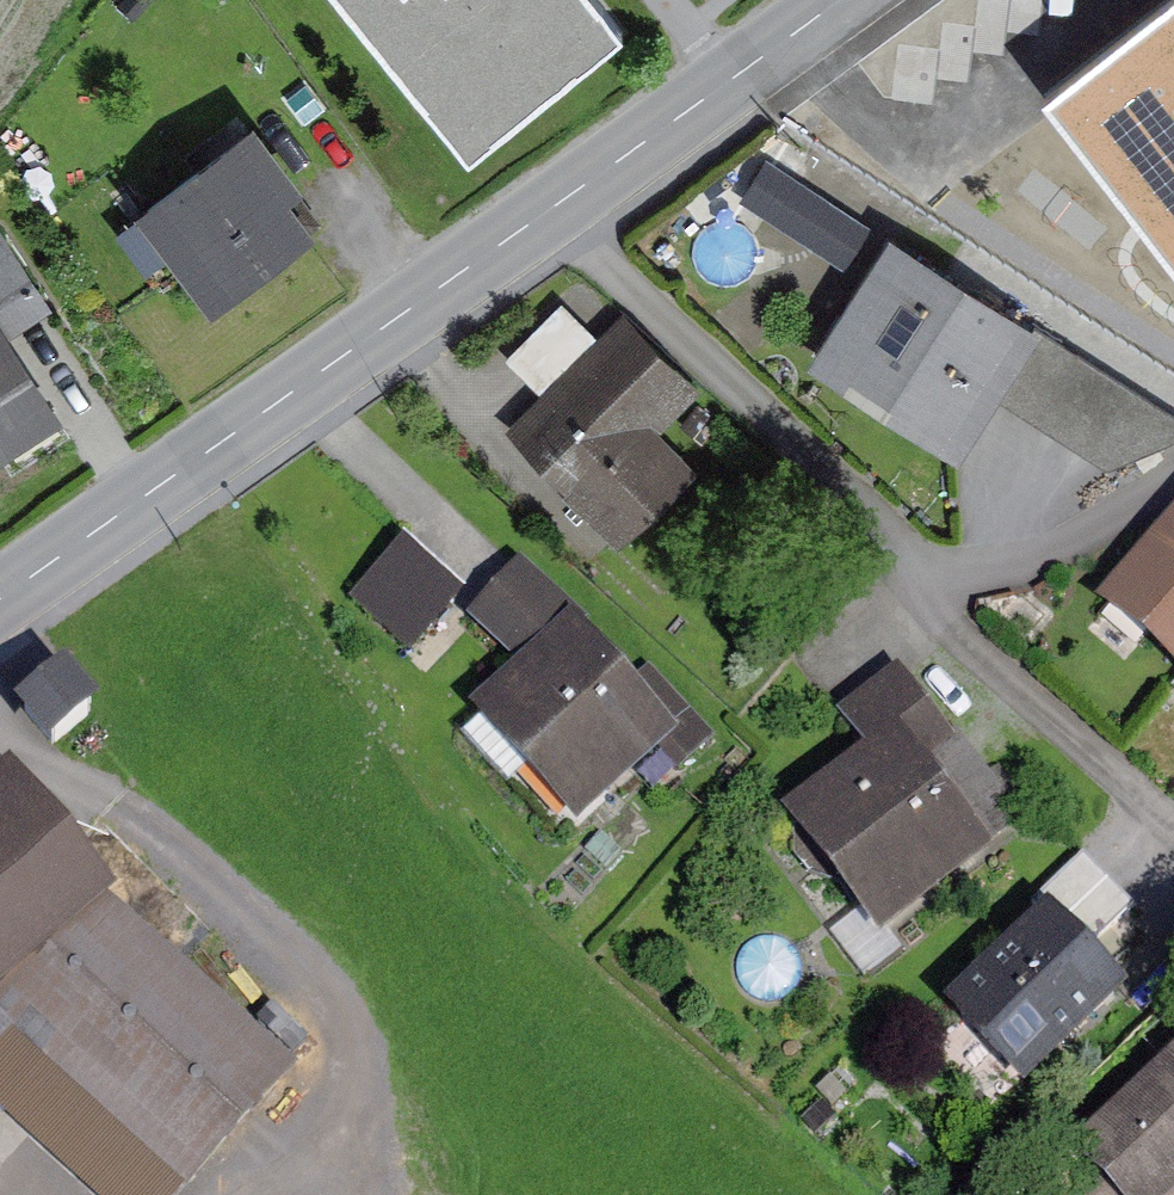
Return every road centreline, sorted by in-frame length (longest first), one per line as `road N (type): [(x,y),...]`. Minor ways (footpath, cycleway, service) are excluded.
road 1 (secondary): [(0,609),(569,200)]
road 2 (residential): [(569,200),(870,490),(942,585)]
road 3 (secondary): [(569,200),(852,0)]

